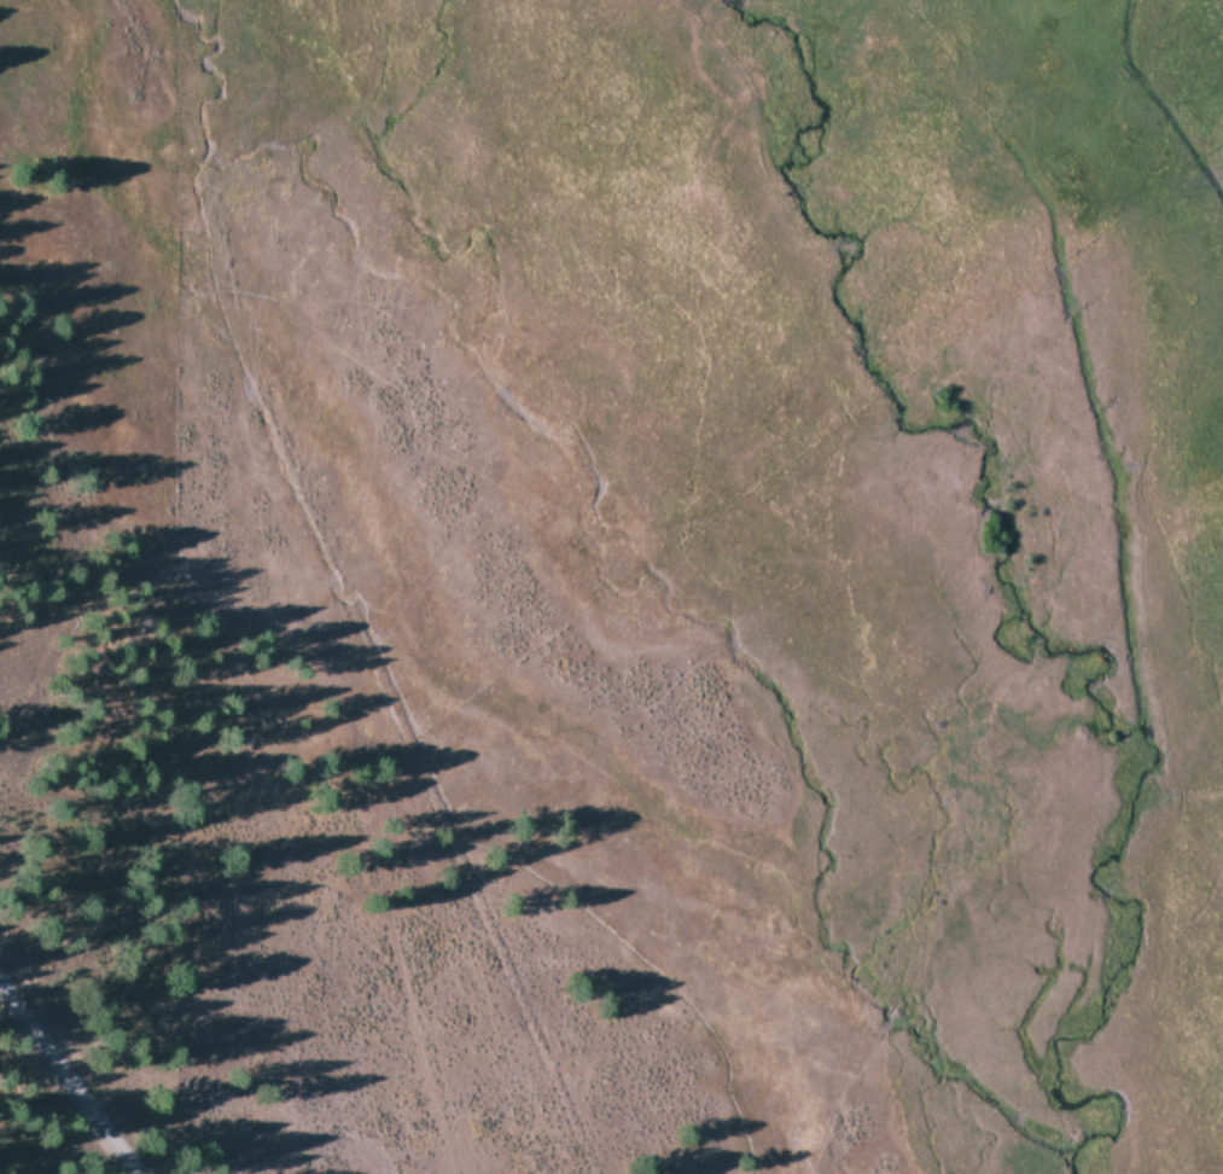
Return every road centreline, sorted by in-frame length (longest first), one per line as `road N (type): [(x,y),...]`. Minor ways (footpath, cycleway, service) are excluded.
road 1 (residential): [(0,920),(166,1173)]

